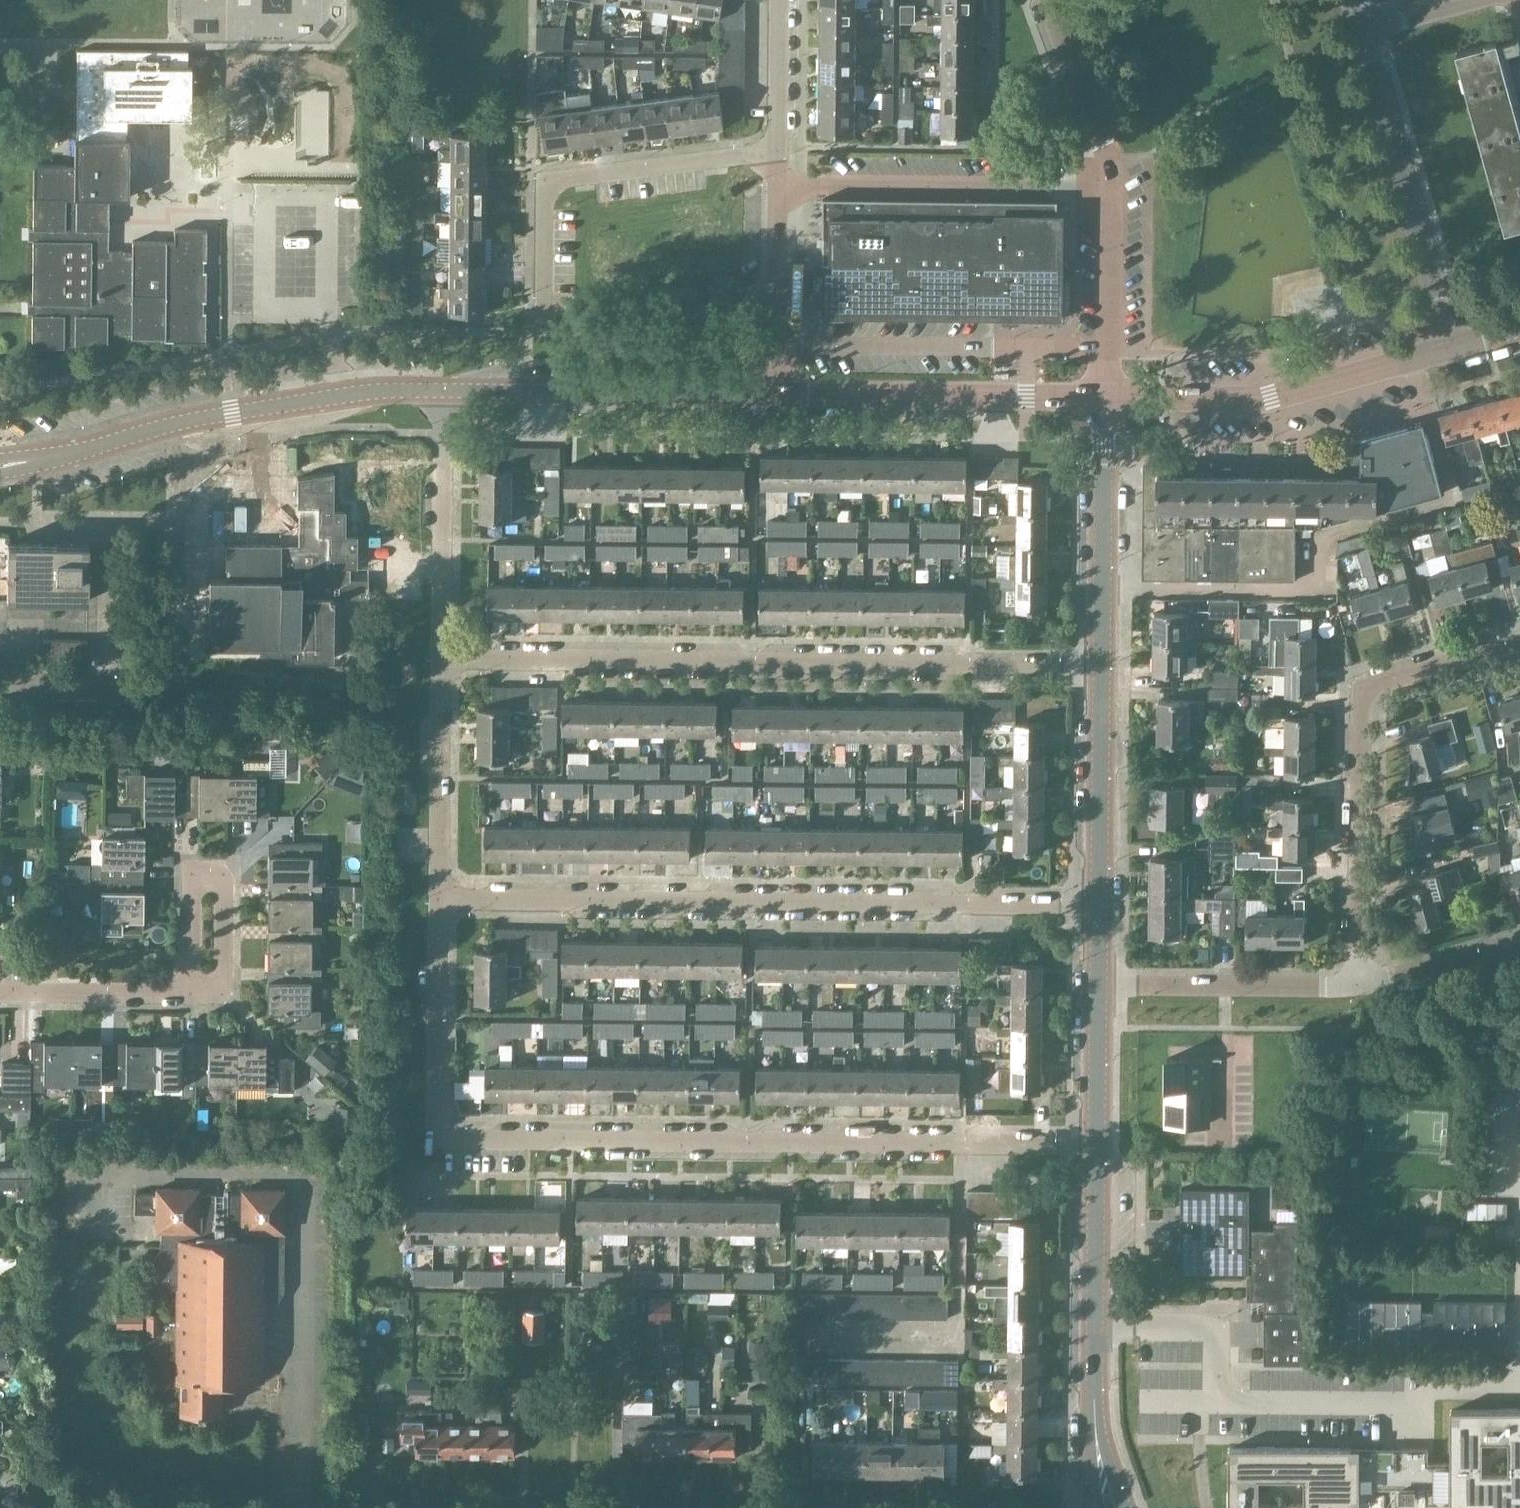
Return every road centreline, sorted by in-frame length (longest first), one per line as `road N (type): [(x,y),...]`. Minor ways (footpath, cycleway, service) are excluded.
road 1 (residential): [(1097,1144),(437,1138),(438,898)]
road 2 (residential): [(1099,904),(438,898)]
road 3 (residential): [(1101,665),(441,658)]
road 4 (residential): [(1358,983),(1361,688),(1519,643)]
road 5 (tertiary): [(443,390),(376,390),(242,410),(38,459)]
road 6 (unclassified): [(1104,396),(1110,159),(1049,0)]
road 7 (residential): [(544,325),(546,181),(777,149)]
road 8 (tertiary): [(1448,348),(1261,399),(1104,396)]
road 9 (residential): [(1448,348),(1360,32)]
road 10 (unclassified): [(1096,1437),(1097,1144)]
road 11 (tertiary): [(1104,396),(812,394)]
road 12 (tertiary): [(726,393),(443,390)]
road 13 (unclassified): [(1101,665),(1104,396)]
road 14 (residential): [(441,658),(443,390)]
road 15 (residential): [(1358,983),(1099,985)]
road 16 (residential): [(189,993),(216,993),(222,983),(223,889),(214,878),(192,878),(190,960)]
road 17 (unclassified): [(773,393),(777,149)]
road 18 (residential): [(438,898),(441,658)]
road 19 (unclassified): [(1099,904),(1101,665)]
road 20 (residential): [(0,990),(189,993)]
road 21 (residential): [(1519,942),(1358,983)]
road 22 (unclassified): [(1097,1144),(1099,985)]
road 23 (residential): [(777,149),(780,0)]

